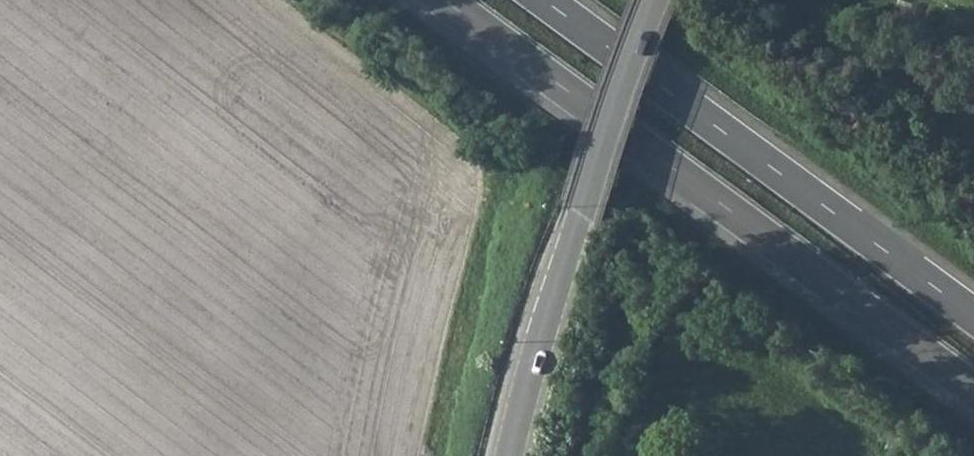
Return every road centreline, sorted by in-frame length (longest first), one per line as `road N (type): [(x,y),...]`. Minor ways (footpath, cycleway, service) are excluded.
road 1 (trunk): [(444,0),(973,390)]
road 2 (trunk): [(973,316),(544,0)]
road 3 (tertiary): [(513,455),(579,218),(656,0)]

